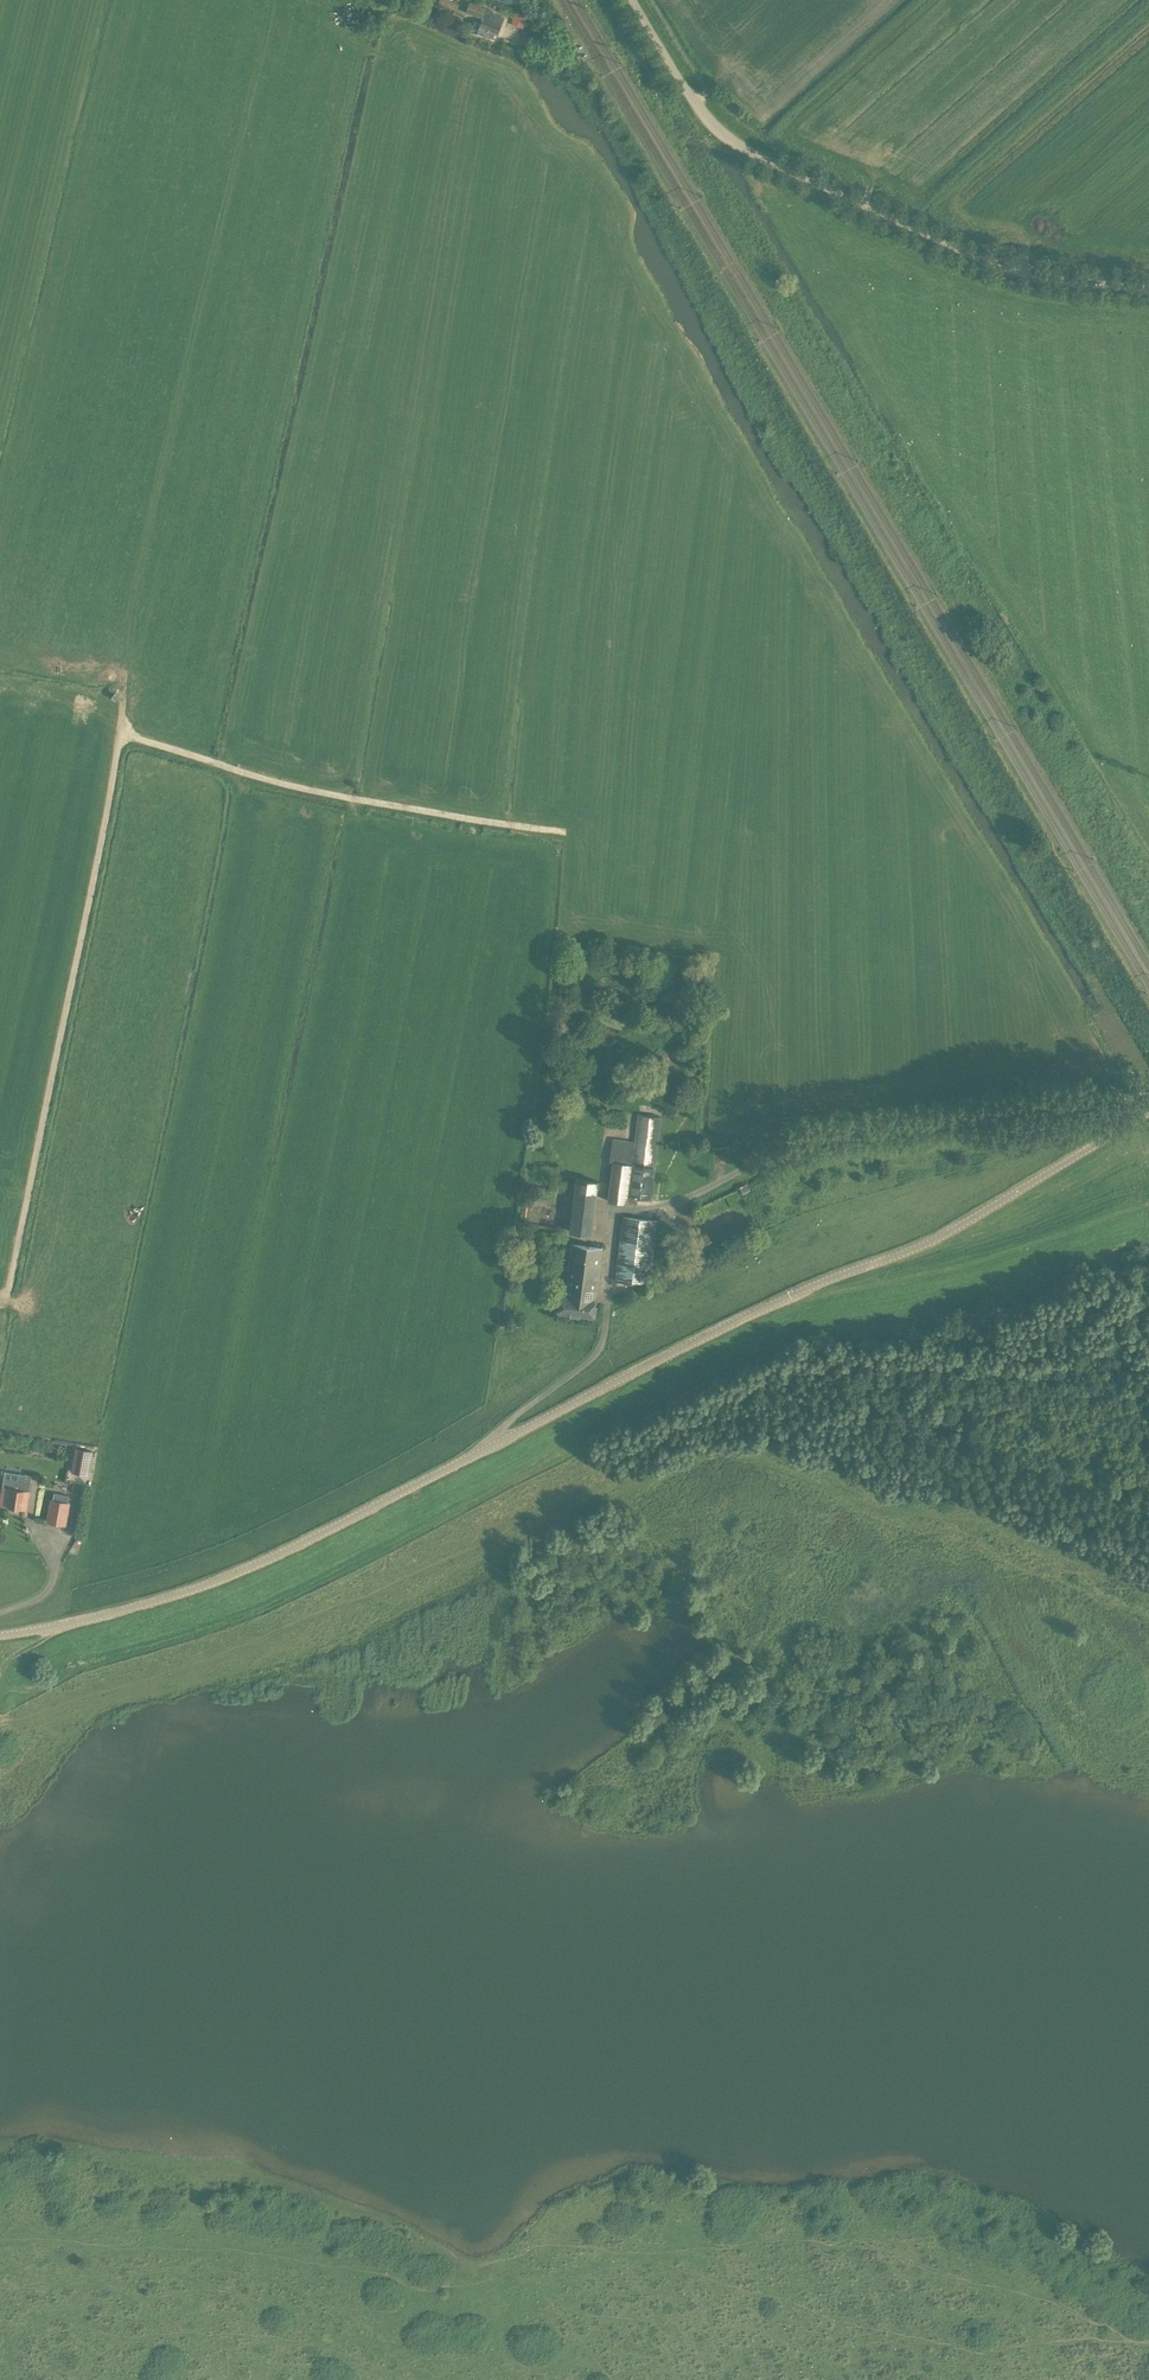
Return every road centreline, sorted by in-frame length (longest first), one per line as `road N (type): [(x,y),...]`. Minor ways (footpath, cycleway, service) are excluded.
road 1 (track): [(0,1302),(122,734),(287,785),(559,831)]
road 2 (unclassified): [(789,1299),(263,1565),(201,1590),(0,1635)]
road 3 (unclassified): [(1148,291),(1068,285),(984,264),(771,165),(718,130),(631,0)]
road 4 (unclassified): [(789,1299),(954,1231),(1148,1114)]
road 5 (track): [(547,1463),(631,1377)]

